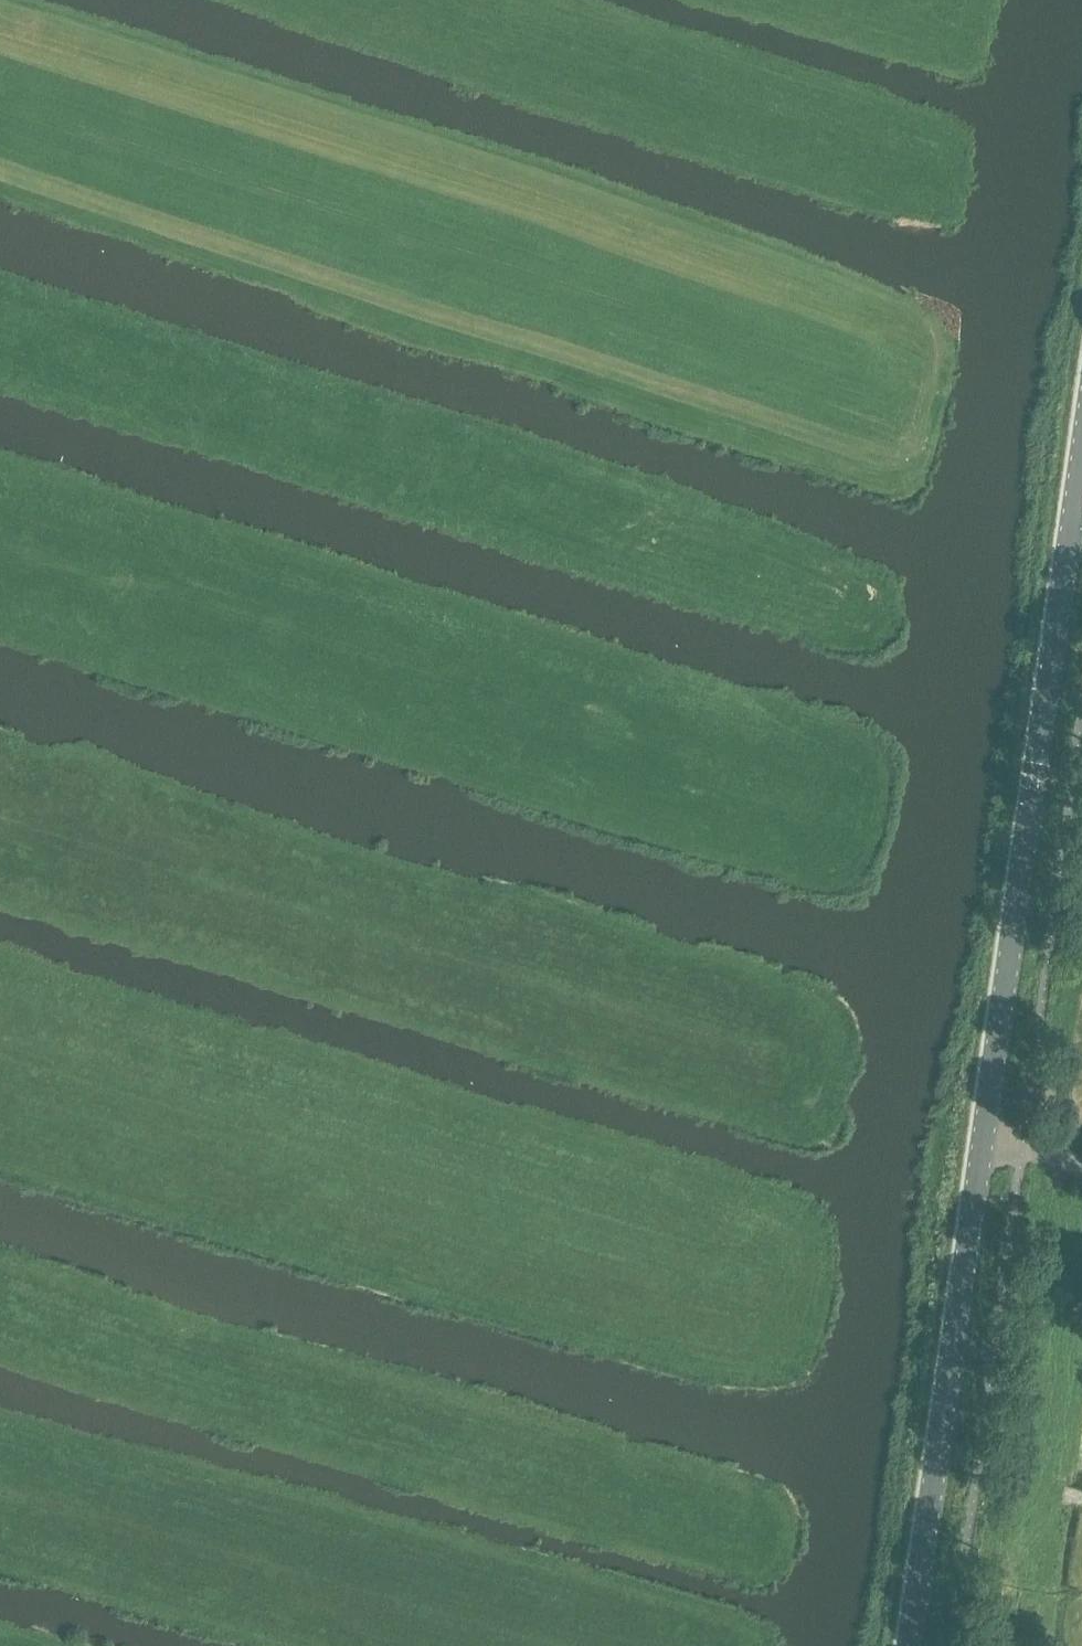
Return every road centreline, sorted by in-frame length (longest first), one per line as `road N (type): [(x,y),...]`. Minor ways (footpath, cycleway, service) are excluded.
road 1 (tertiary): [(915,1645),(1081,481)]

